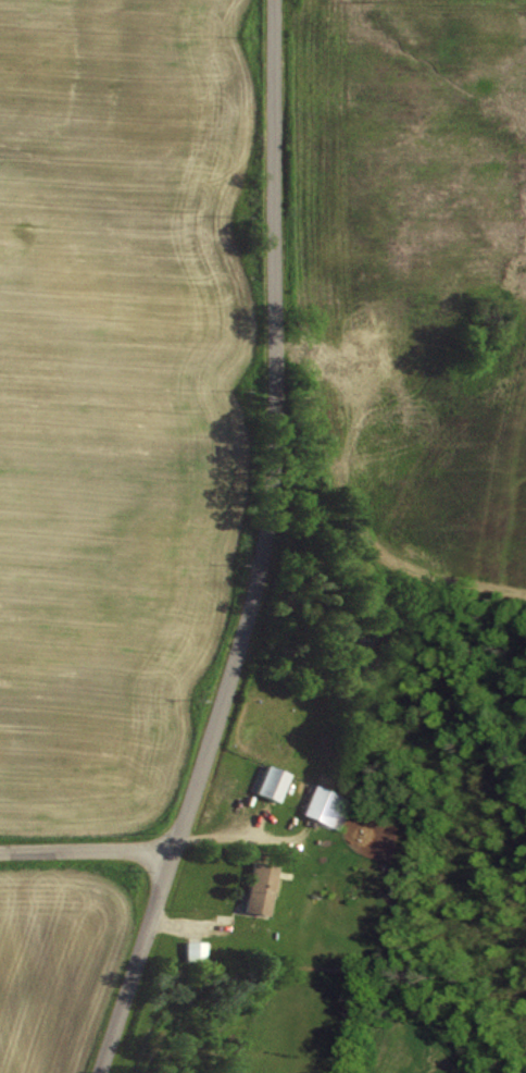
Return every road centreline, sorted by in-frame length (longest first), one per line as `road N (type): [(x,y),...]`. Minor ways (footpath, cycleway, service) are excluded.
road 1 (tertiary): [(98,1072),(246,626),(265,531),(276,430),(272,0)]
road 2 (tertiary): [(0,852),(173,849)]

